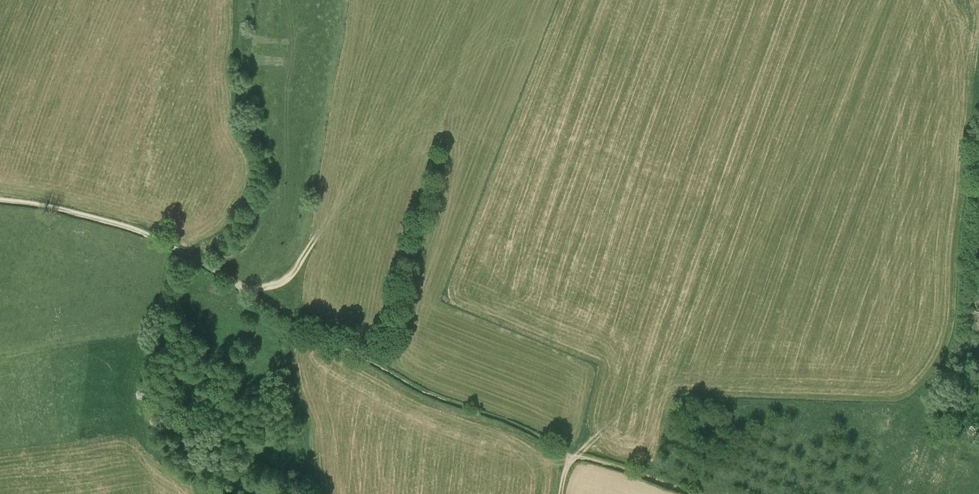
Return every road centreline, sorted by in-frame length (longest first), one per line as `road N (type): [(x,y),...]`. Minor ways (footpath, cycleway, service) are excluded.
road 1 (track): [(0,199),(128,227),(189,256)]
road 2 (track): [(572,455),(694,493)]

